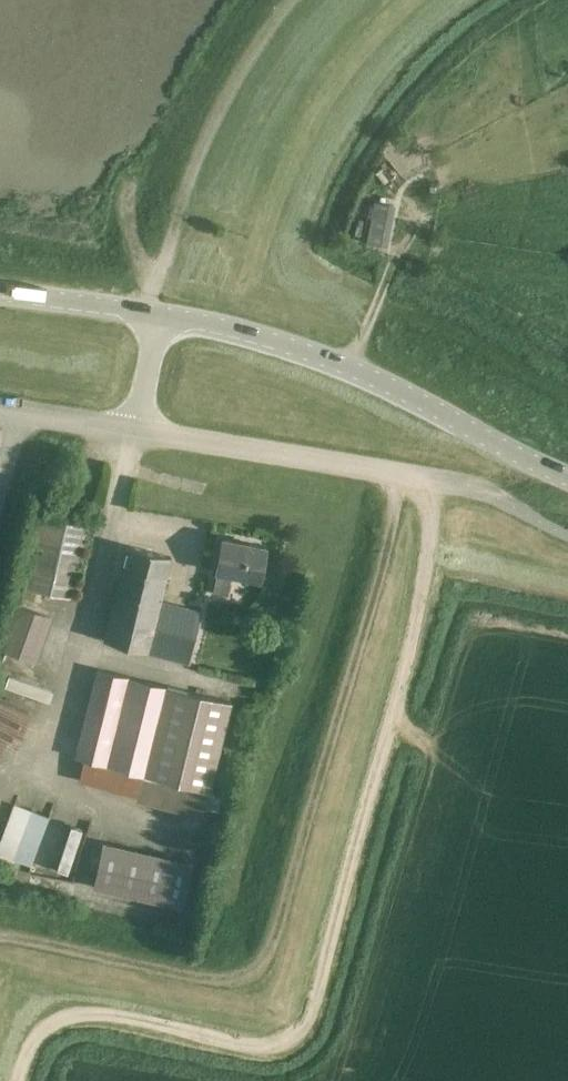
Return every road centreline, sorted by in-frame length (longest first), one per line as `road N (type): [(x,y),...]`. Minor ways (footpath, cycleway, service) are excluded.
road 1 (secondary): [(168,324),(320,365),(567,479)]
road 2 (track): [(168,324),(241,257),(311,126),(367,47),(422,0)]
road 3 (residential): [(132,433),(473,487)]
road 4 (secondary): [(0,295),(168,324)]
road 5 (residential): [(0,415),(132,433)]

